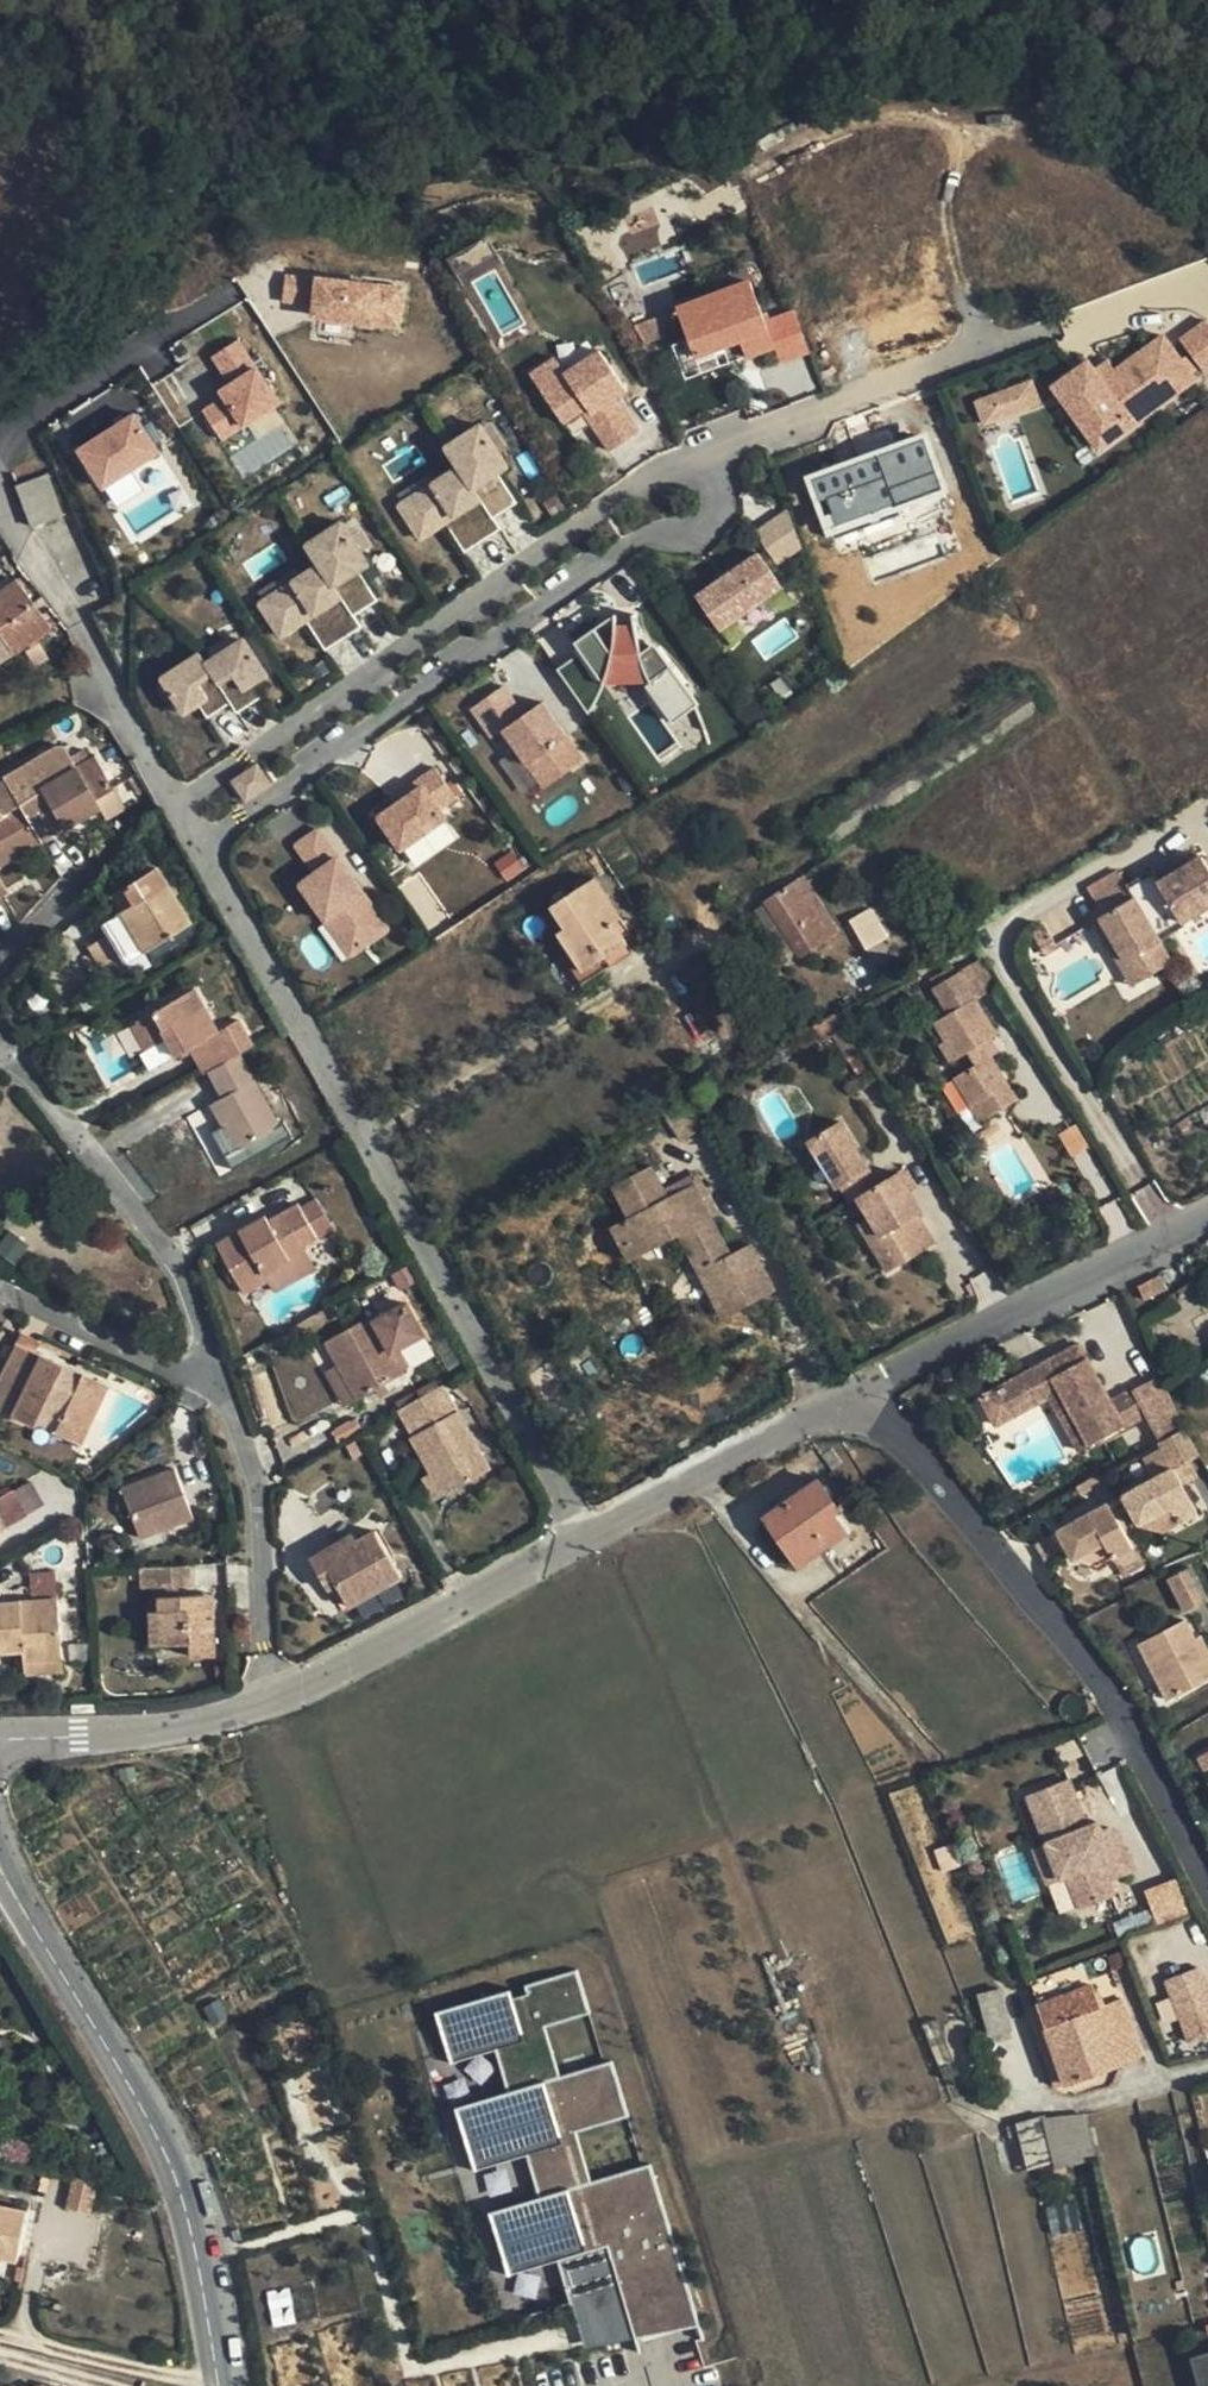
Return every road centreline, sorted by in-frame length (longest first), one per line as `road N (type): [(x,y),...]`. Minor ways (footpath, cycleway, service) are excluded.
road 1 (residential): [(0,1735),(169,1727),(278,1696),(850,1404)]
road 2 (residential): [(850,1404),(896,1427),(1128,1713),(1207,1869)]
road 3 (residential): [(0,1868),(157,2136),(185,2198),(220,2385)]
road 4 (residential): [(850,1404),(1207,1215)]

